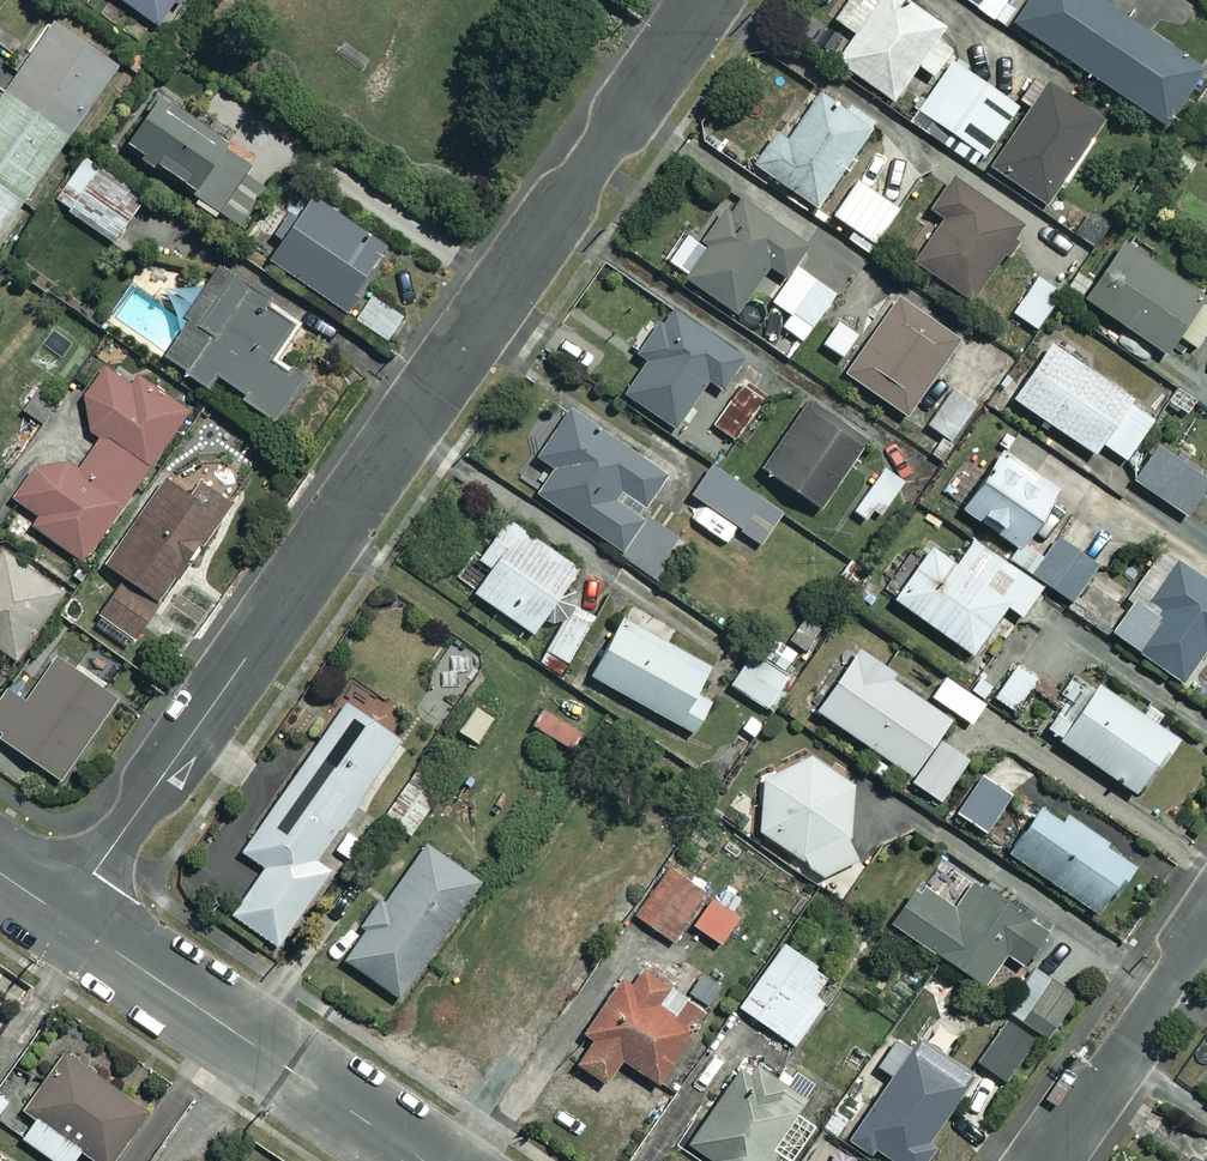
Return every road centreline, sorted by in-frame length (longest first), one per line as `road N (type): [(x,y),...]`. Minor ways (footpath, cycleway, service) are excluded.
road 1 (residential): [(63,914),(705,0)]
road 2 (residential): [(426,1160),(63,914)]
road 3 (residential): [(1206,931),(1047,1160)]

